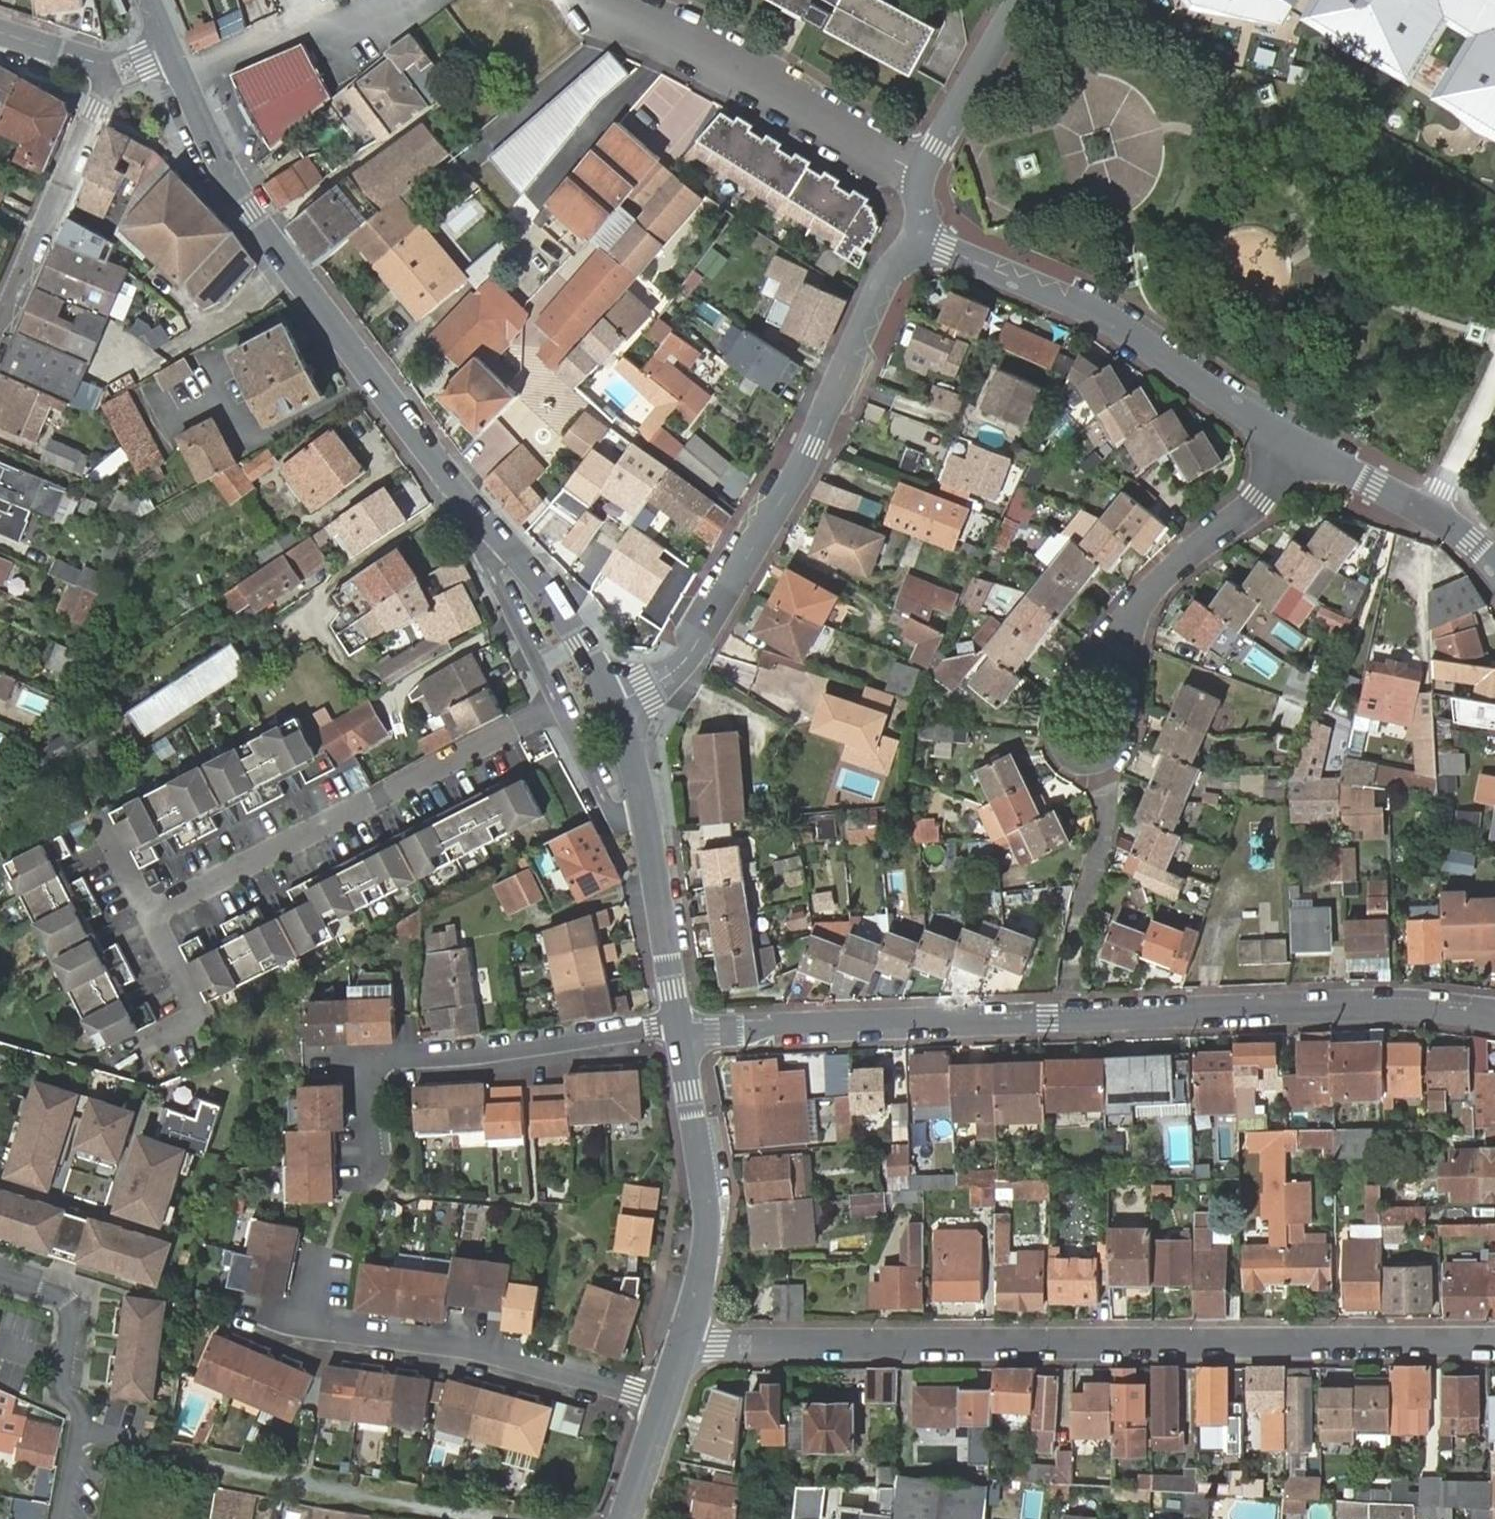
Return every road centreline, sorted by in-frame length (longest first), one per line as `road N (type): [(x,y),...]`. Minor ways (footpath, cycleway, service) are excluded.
road 1 (residential): [(683,1341),(1494,1341)]
road 2 (residential): [(680,1028),(1388,1005),(1468,1010)]
road 3 (residential): [(616,703),(667,678),(693,651),(811,447),(882,284),(919,250)]
road 4 (tertiary): [(184,83),(249,209),(484,514)]
road 5 (residential): [(560,706),(151,917)]
road 6 (residential): [(349,1190),(374,1061),(680,1028)]
road 7 (residential): [(919,250),(943,248),(1104,317),(1301,445)]
road 8 (residential): [(662,1409),(632,1387),(470,1345),(323,1327),(316,1312),(329,1251)]
road 9 (residential): [(920,177),(683,37),(583,0)]
road 10 (tertiary): [(680,1028),(708,1216),(701,1278),(683,1341)]
road 11 (residential): [(1133,611),(1068,698),(1061,731),(1077,755),(1102,754),(1114,741),(1126,717),(1131,655)]
road 12 (residential): [(0,1275),(70,1302),(68,1394),(83,1415),(66,1518)]
road 13 (residential): [(0,331),(114,73)]
road 14 (residential): [(1301,445),(1256,503),(1133,611)]
road 15 (tertiary): [(484,514),(559,602),(616,703)]
road 16 (residential): [(1301,445),(1439,519),(1494,563)]
road 17 (residential): [(484,514),(501,575),(560,706)]
road 18 (residential): [(920,177),(1022,0)]
road 19 (tertiary): [(651,843),(680,1028)]
road 20 (residential): [(560,706),(630,839),(651,843)]
road 21 (tertiary): [(616,703),(651,843)]
road 22 (track): [(1439,519),(1494,403)]

